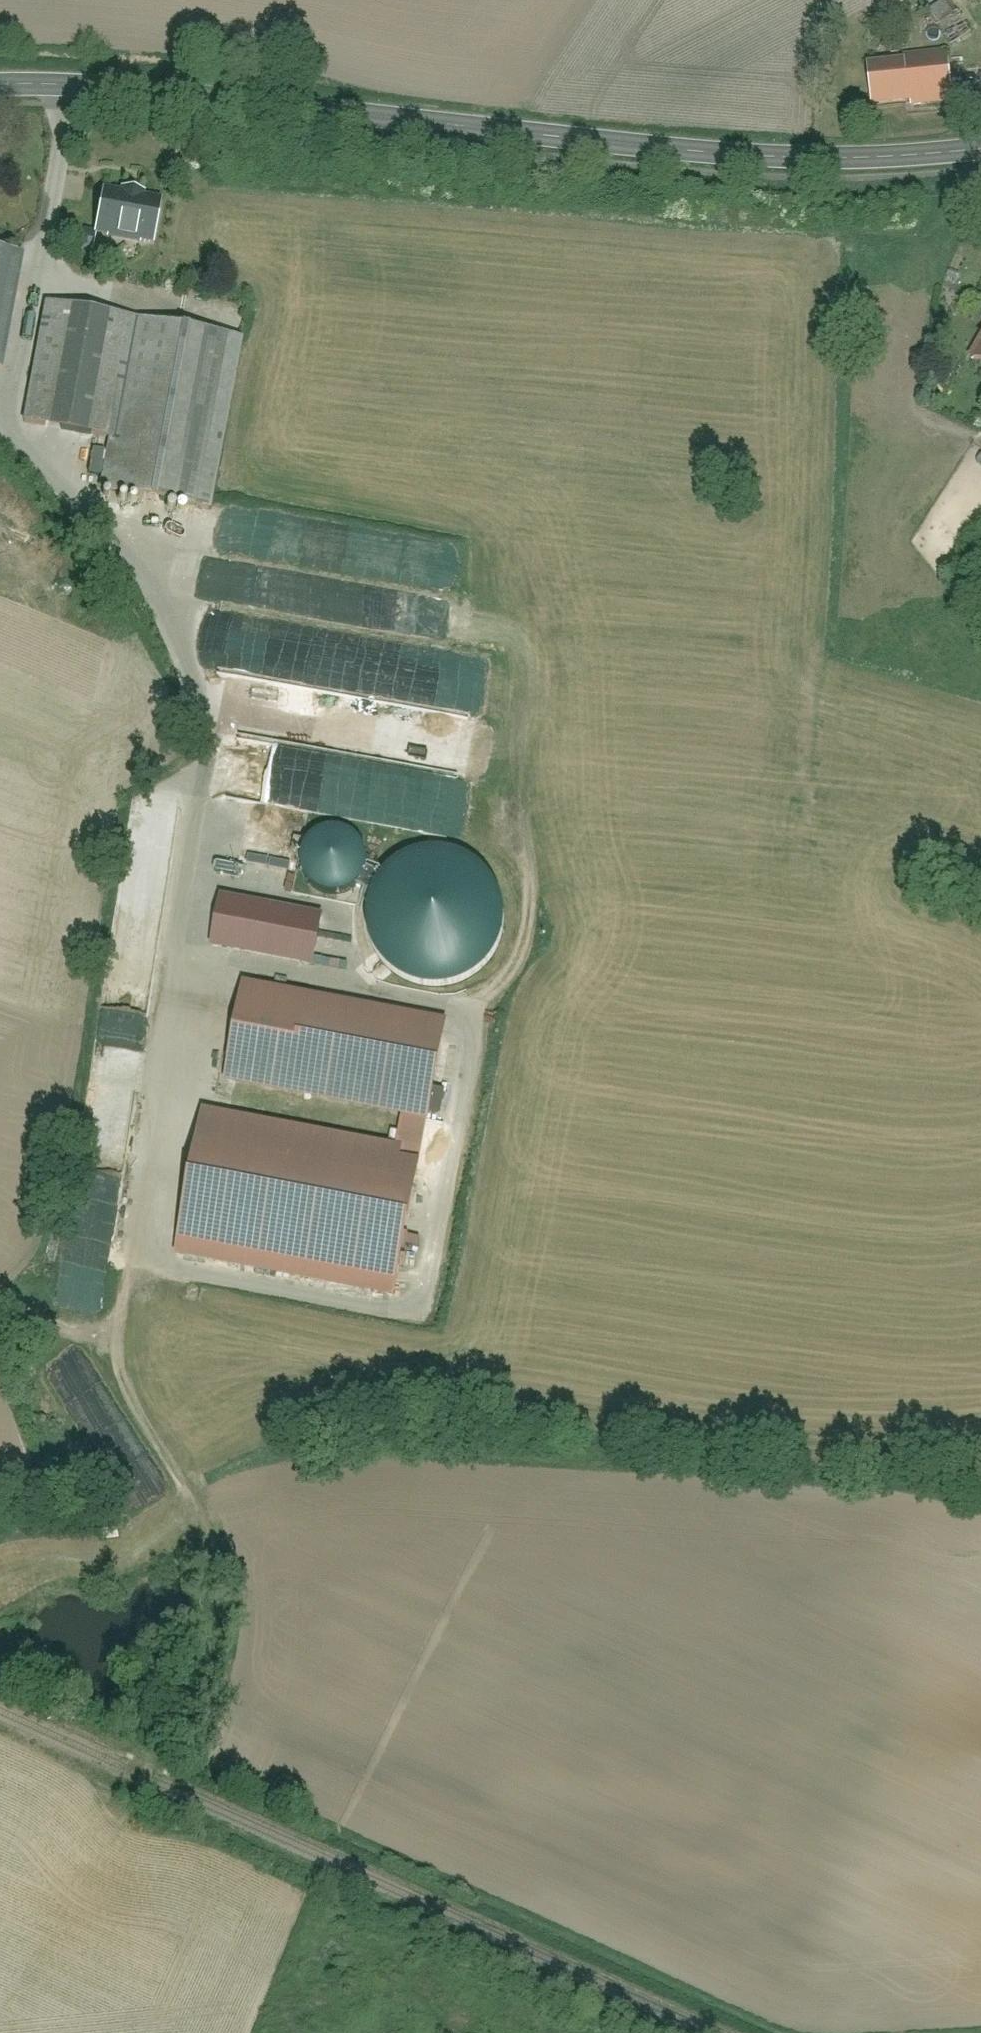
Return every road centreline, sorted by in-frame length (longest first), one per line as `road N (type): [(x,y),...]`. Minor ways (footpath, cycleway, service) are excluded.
road 1 (secondary): [(980,150),(805,155),(336,110),(0,89)]

